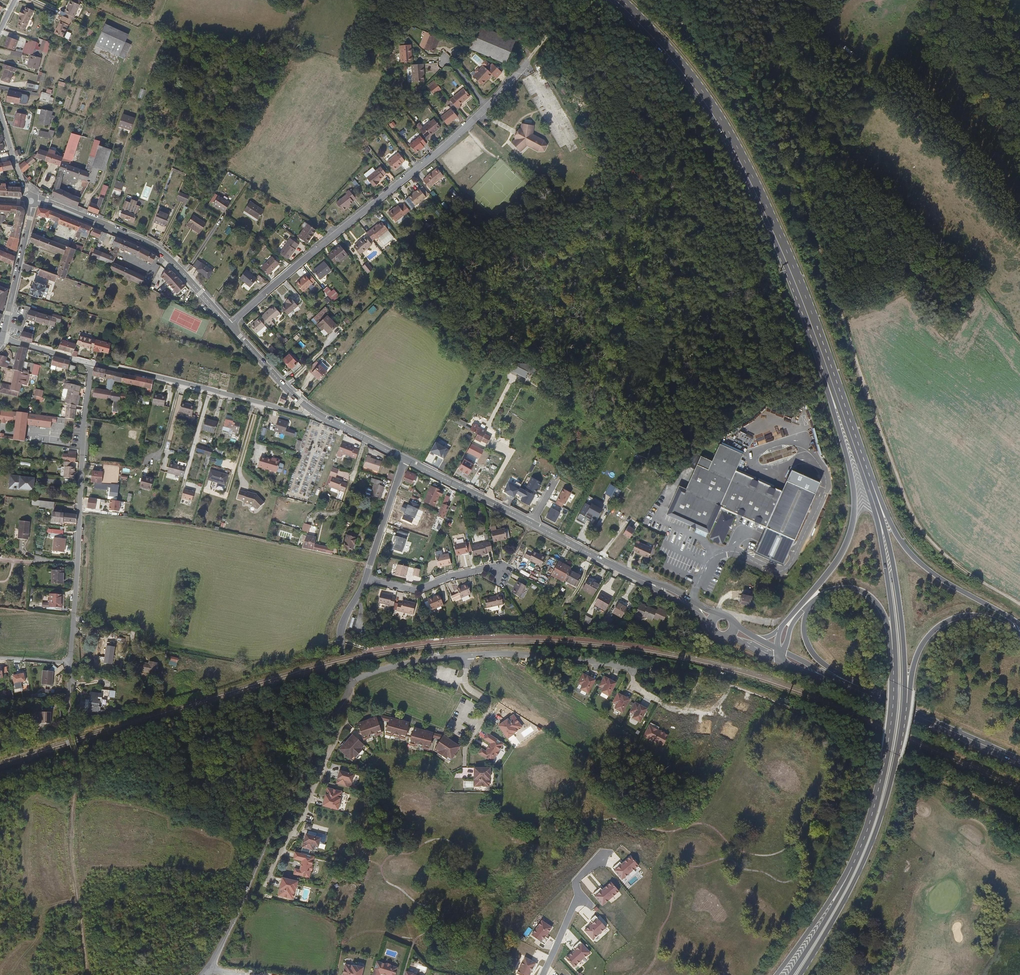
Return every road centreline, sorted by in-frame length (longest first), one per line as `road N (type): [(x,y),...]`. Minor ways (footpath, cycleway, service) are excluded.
road 1 (track): [(1019,604),(952,561),(918,526),(805,203),(734,78),(657,0)]
road 2 (primary): [(620,0),(680,64),(727,133),(822,349)]
road 3 (residential): [(229,324),(485,109)]
road 4 (residential): [(348,690),(316,733),(209,970)]
road 5 (secondary): [(822,349),(853,482),(853,521),(836,563),(780,630)]
road 6 (residential): [(91,363),(70,664)]
road 7 (residential): [(633,667),(470,655),(400,664),(349,682)]
road 8 (primary): [(800,974),(874,836),(905,717)]
road 9 (primary): [(866,473),(897,661),(889,746)]
road 10 (primary): [(905,717),(893,564),(866,473)]
road 11 (primary): [(1019,625),(911,554),(859,452)]
road 12 (tertiary): [(37,201),(160,252),(229,324)]
road 13 (residential): [(91,363),(311,410)]
road 14 (primary): [(812,602),(853,588),(884,615),(893,690),(889,746)]
road 15 (residential): [(348,690),(308,805),(265,886)]
road 16 (secondary): [(905,717),(917,655),(938,627),(978,615),(1019,634)]
road 17 (unclassified): [(871,820),(841,882),(776,974)]
road 18 (primary): [(871,820),(845,886),(791,974)]
road 19 (secondary): [(881,701),(1019,761)]
road 20 (residential): [(366,579),(416,590),(507,568)]
road 21 (residential): [(485,109),(577,0)]
road 22 (tertiary): [(406,461),(532,524)]
road 23 (primary): [(881,701),(815,655),(805,631),(812,602)]
road 24 (residential): [(32,207),(1,338)]
road 25 (residential): [(543,974),(578,902),(576,881),(599,858)]
road 26 (residential): [(366,579),(406,461)]
road 27 (tertiary): [(532,524),(642,580)]

